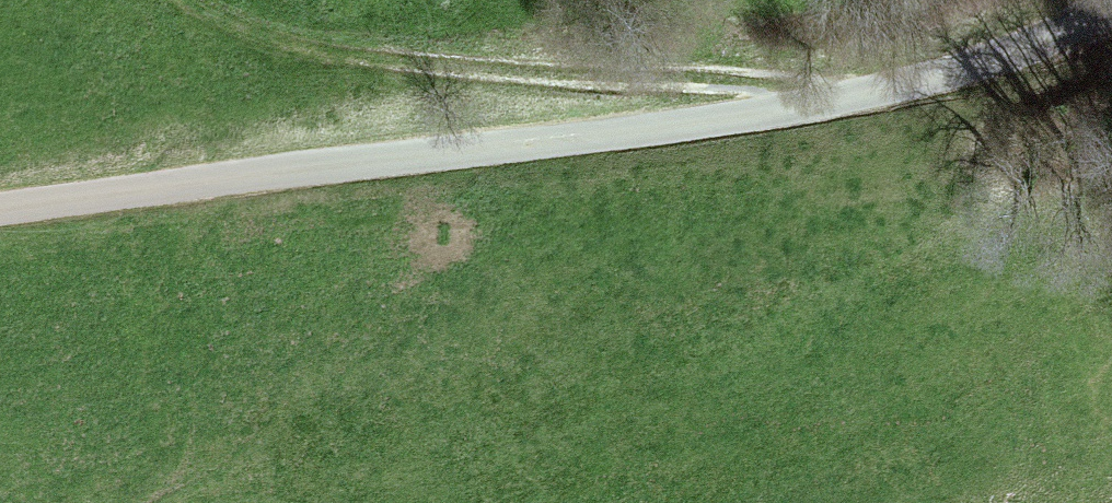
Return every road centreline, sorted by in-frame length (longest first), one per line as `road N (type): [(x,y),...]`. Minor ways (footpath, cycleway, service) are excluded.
road 1 (unclassified): [(1111,15),(1023,54),(855,99),(0,211)]
road 2 (track): [(204,0),(272,34),(353,52),(753,77),(855,99)]

